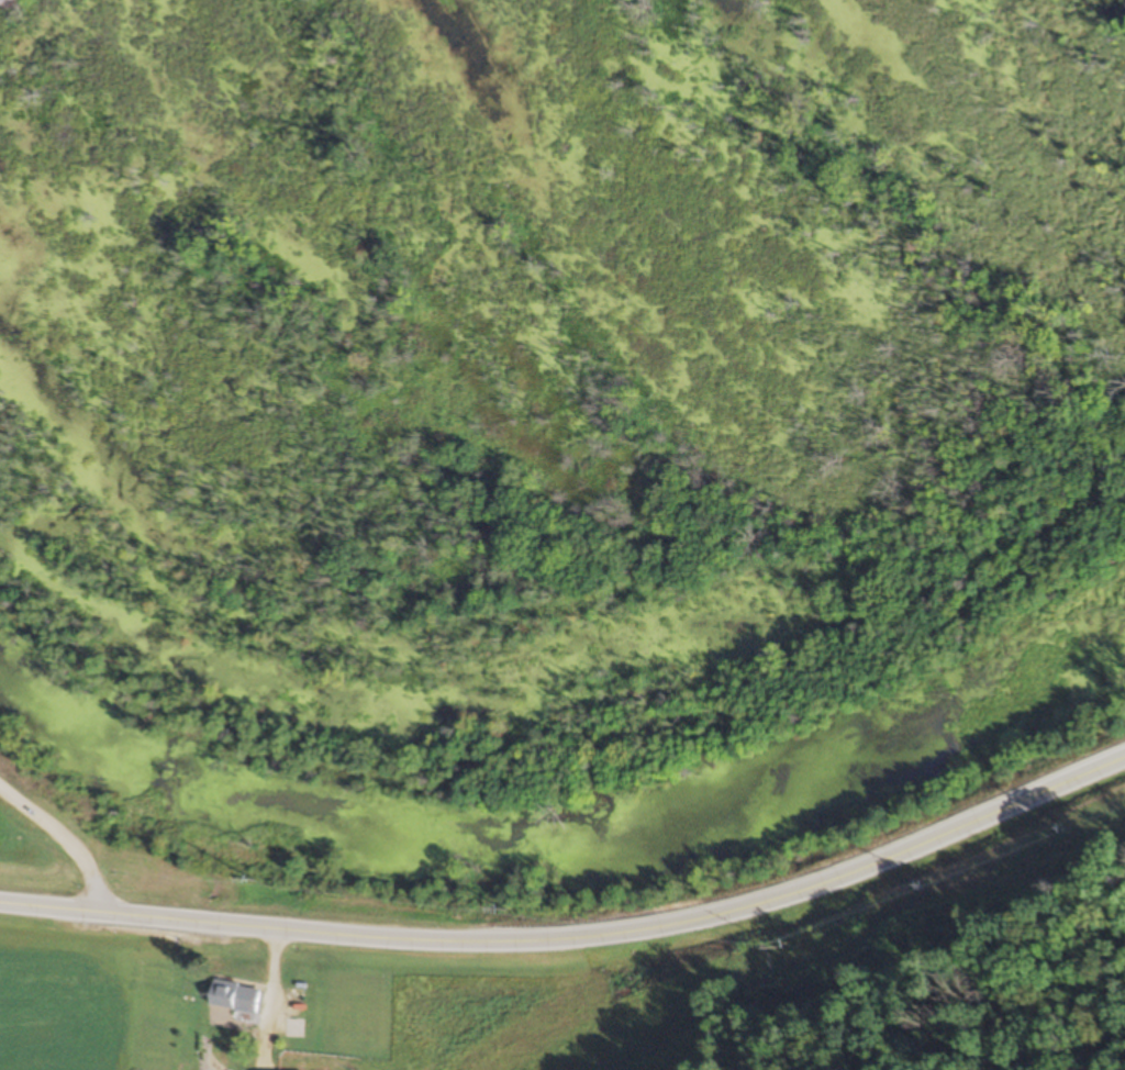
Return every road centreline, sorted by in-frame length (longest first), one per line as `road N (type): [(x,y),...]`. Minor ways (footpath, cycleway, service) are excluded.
road 1 (primary): [(0,902),(431,940),(560,939),(687,921)]
road 2 (primary): [(687,921),(823,883),(1124,757)]
road 3 (residential): [(0,787),(87,857),(105,913)]

